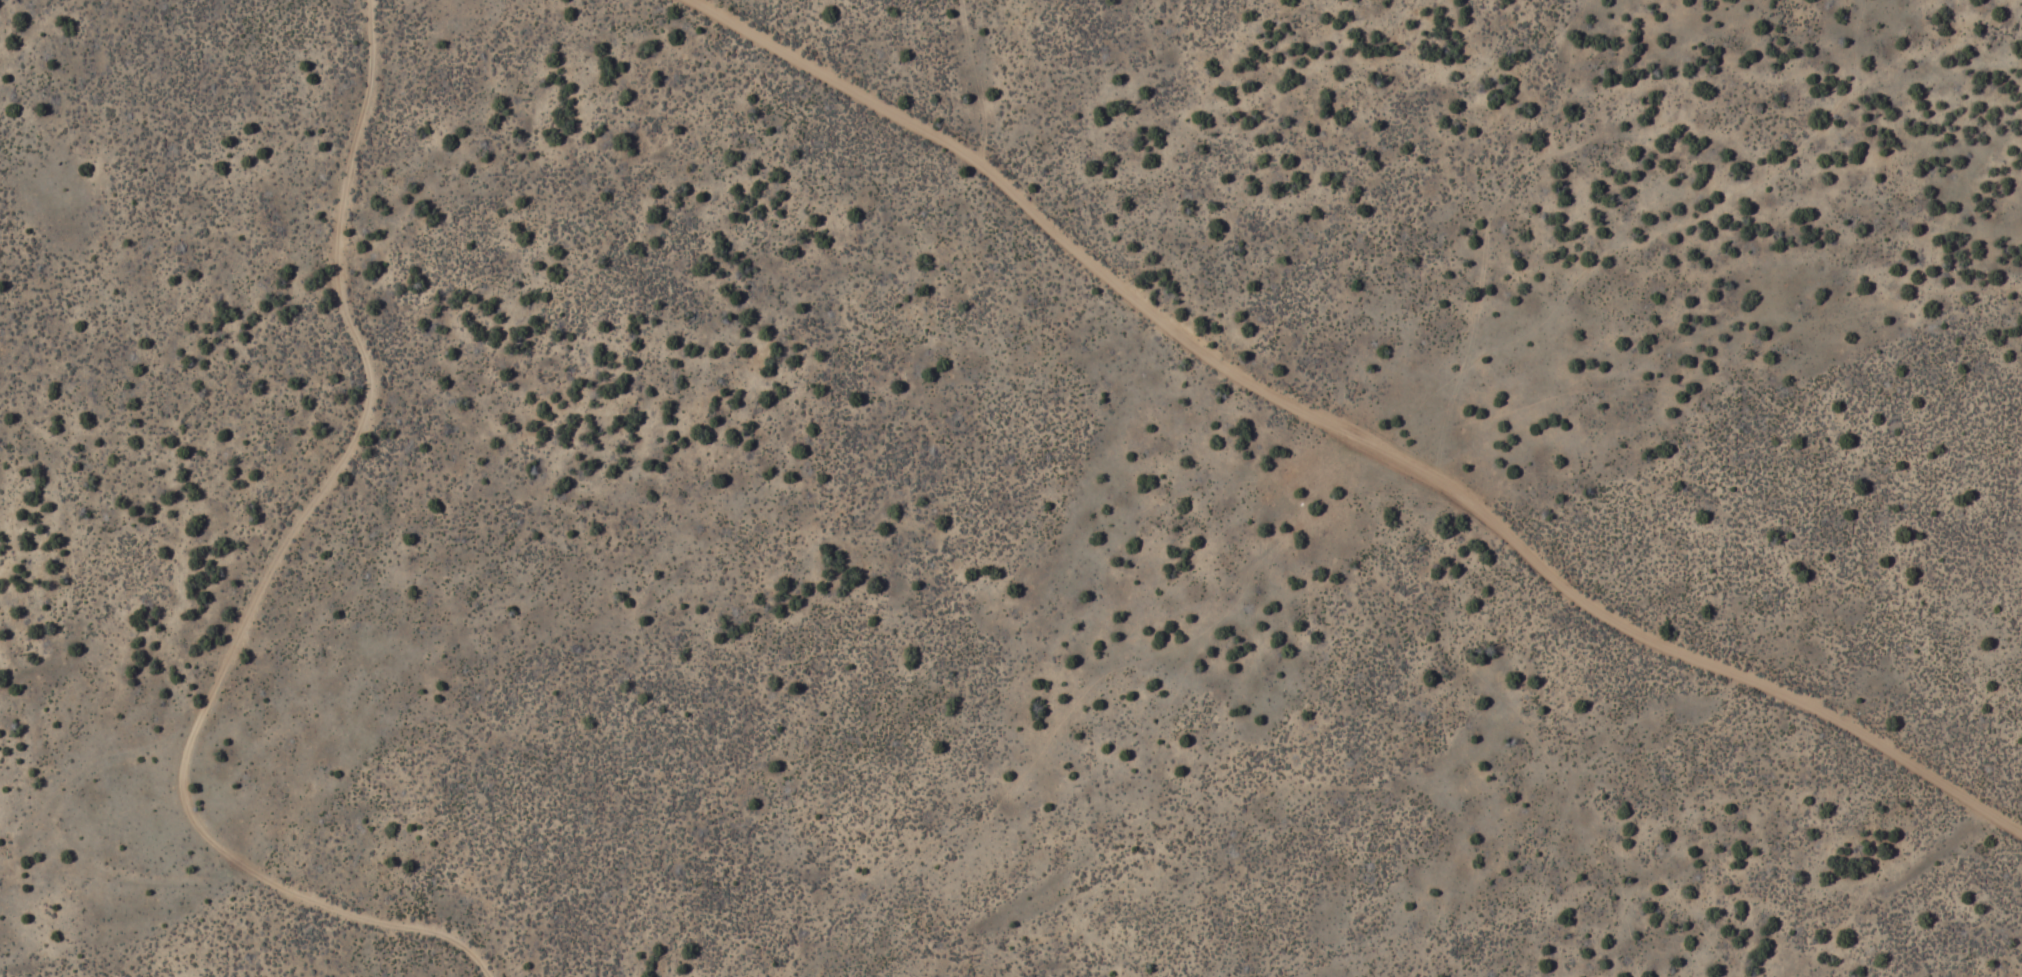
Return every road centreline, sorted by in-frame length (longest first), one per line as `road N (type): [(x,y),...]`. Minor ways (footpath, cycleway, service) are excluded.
road 1 (tertiary): [(2021,835),(1827,717),(1666,652),(1575,603),(1473,508),(1226,371),(1069,252),(954,148),(688,0)]
road 2 (tertiary): [(488,976),(470,953),(112,869),(75,833),(91,786),(272,619),(335,535),(376,384),(364,0)]

